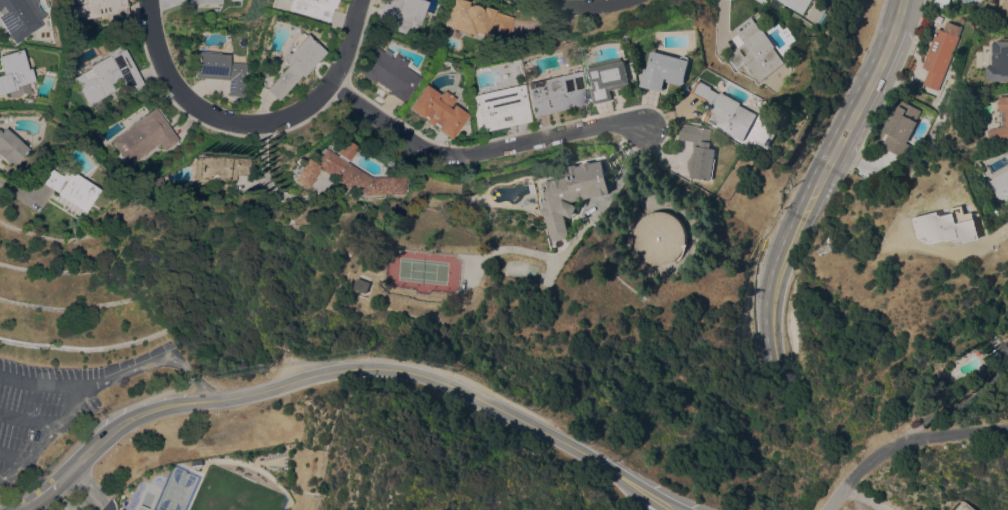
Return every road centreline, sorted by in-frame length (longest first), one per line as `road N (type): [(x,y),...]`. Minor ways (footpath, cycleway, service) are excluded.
road 1 (secondary): [(676,509),(449,385),(375,367),(146,409),(105,431),(54,480)]
road 2 (residential): [(645,129),(614,124),(470,154),(418,146),(339,96)]
road 3 (residential): [(339,96),(276,120),(203,109),(177,93),(160,64),(152,0)]
road 4 (residential): [(829,509),(863,469),(899,447),(1007,430)]
road 5 (secondary): [(770,361),(773,281),(807,203)]
road 6 (secondary): [(807,203),(862,96)]

